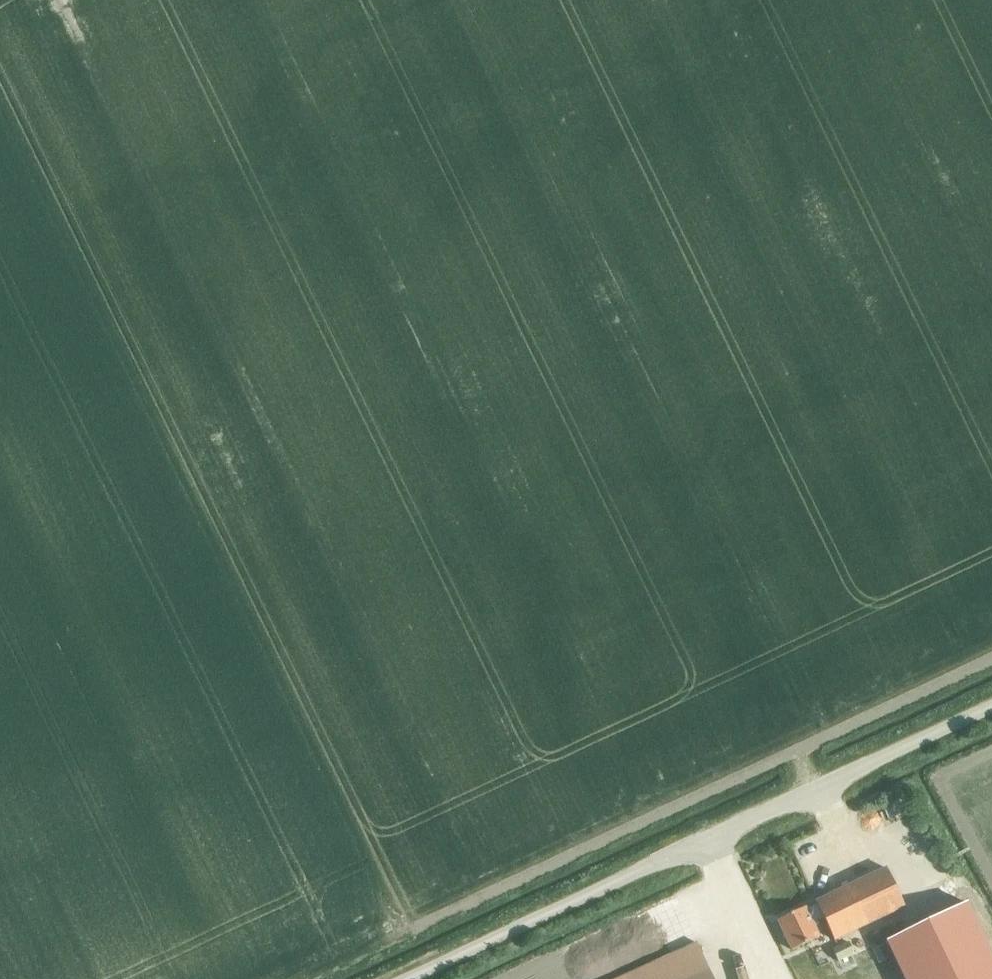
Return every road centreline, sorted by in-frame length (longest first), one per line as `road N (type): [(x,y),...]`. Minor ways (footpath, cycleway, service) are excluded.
road 1 (unclassified): [(395,978),(991,689)]

